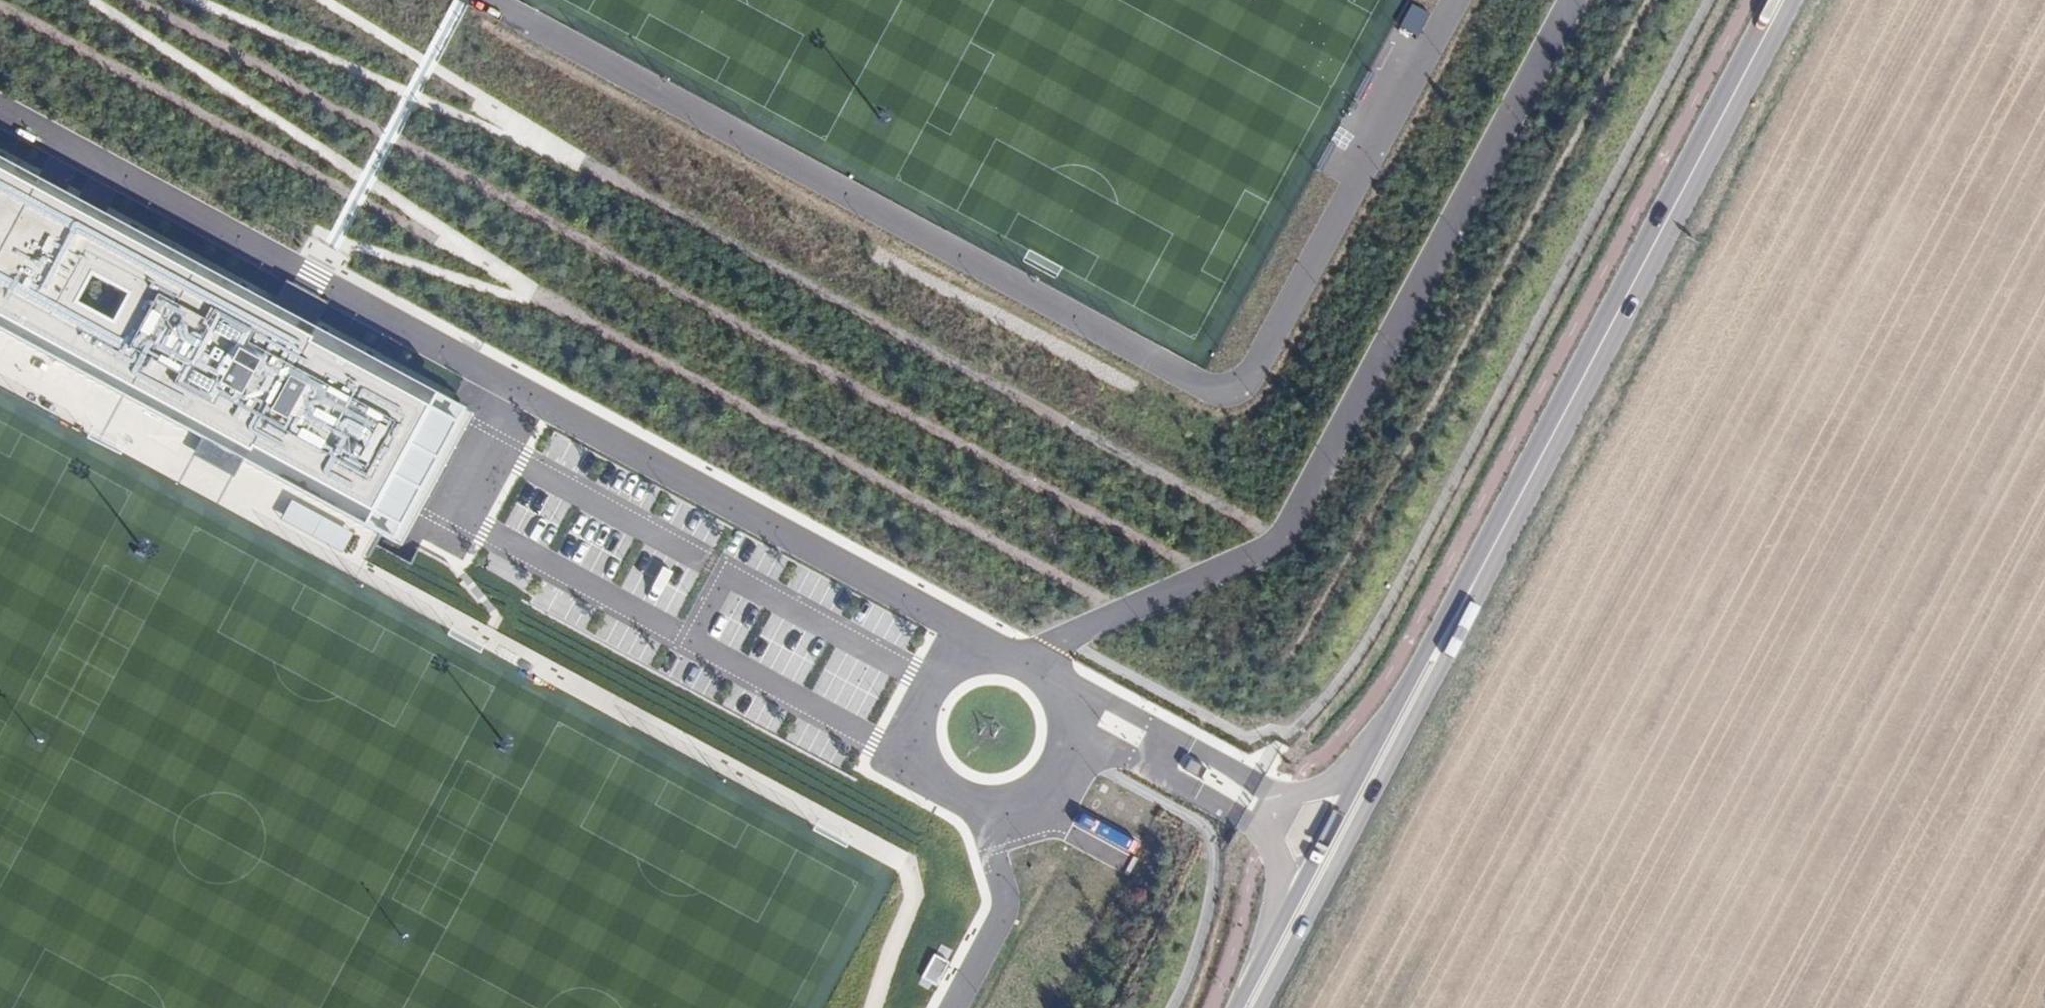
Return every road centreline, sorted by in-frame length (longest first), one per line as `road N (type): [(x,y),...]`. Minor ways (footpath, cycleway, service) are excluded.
road 1 (primary): [(1788,0),(1259,992)]

